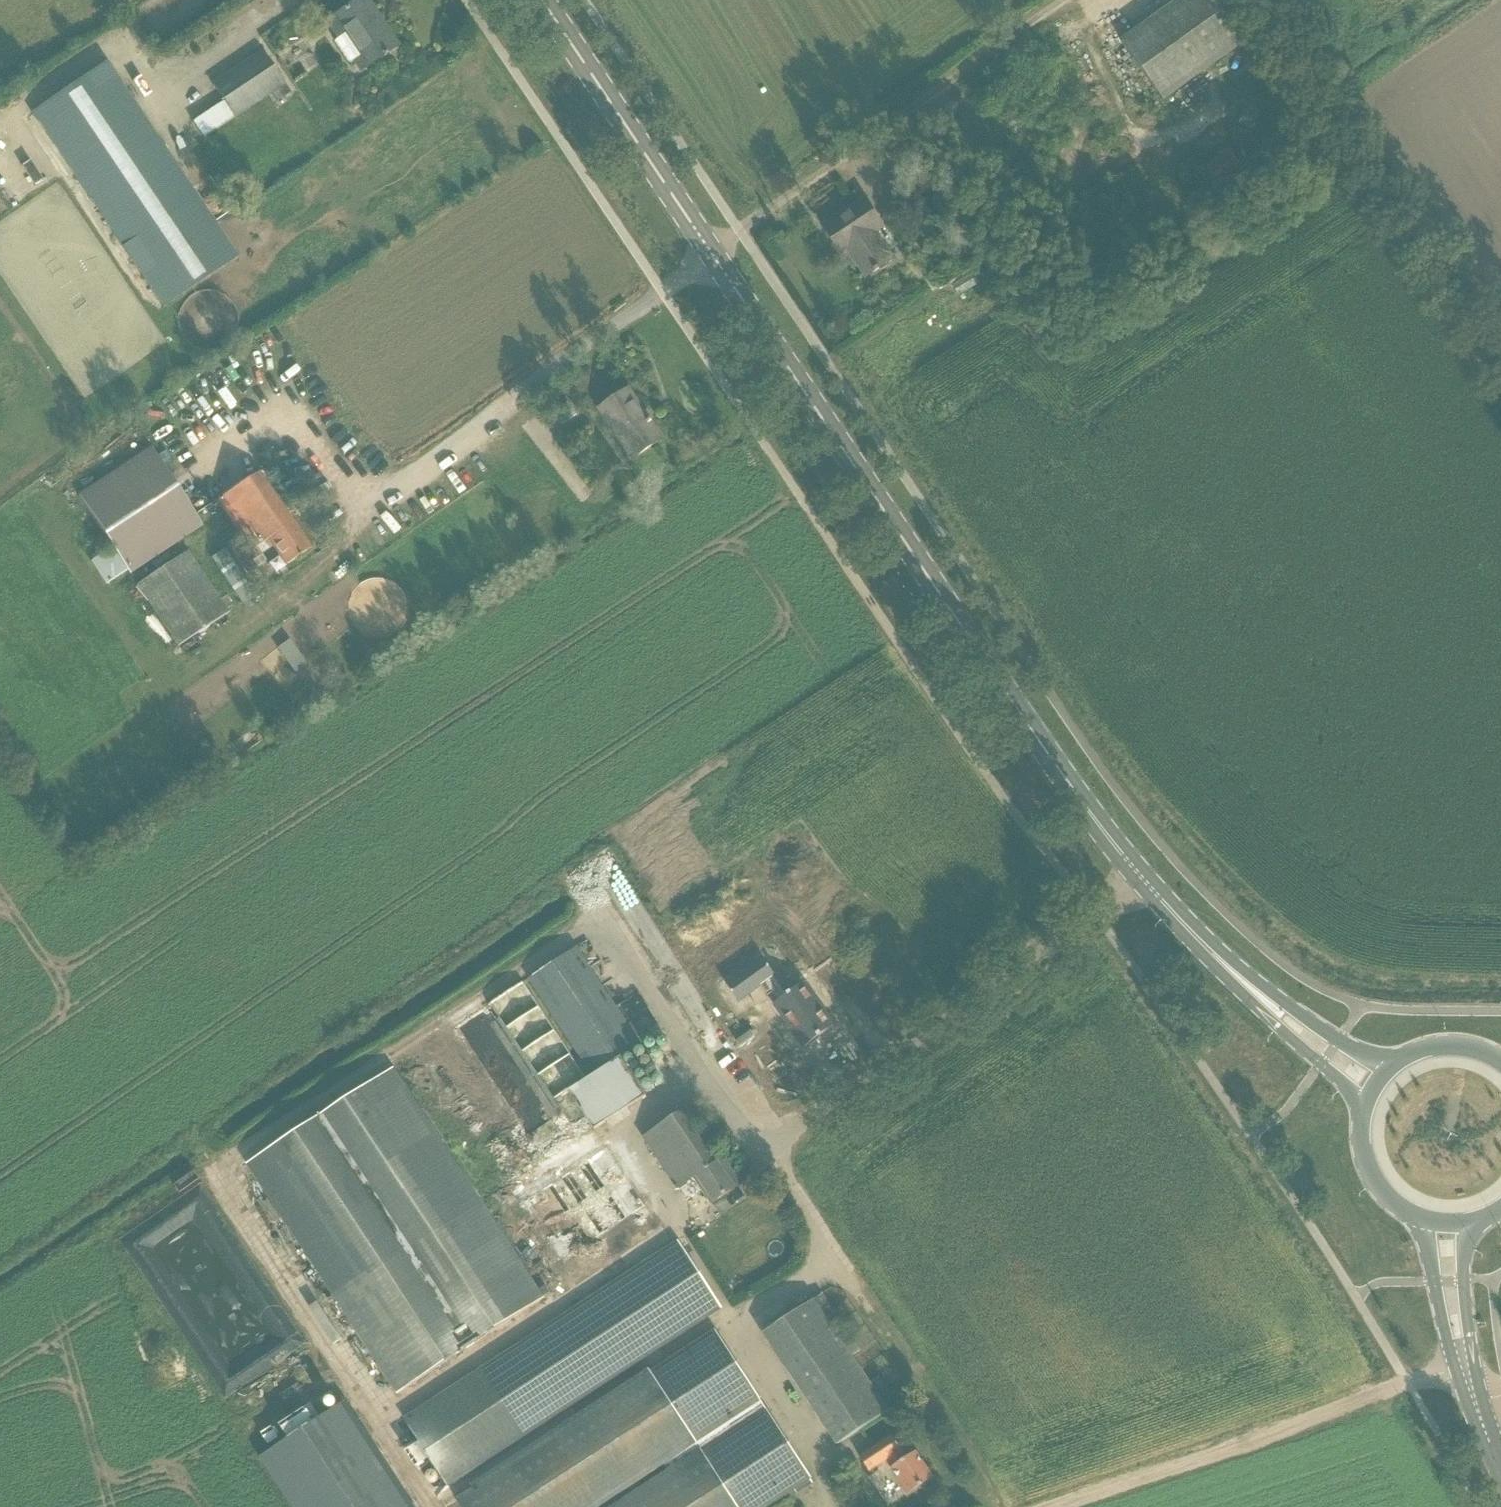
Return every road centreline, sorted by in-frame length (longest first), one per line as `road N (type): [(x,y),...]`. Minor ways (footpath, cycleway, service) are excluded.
road 1 (secondary): [(1262,998),(1179,919),(1077,797),(541,0)]
road 2 (track): [(1062,0),(651,297)]
road 3 (track): [(1408,1385),(1035,1506)]
road 4 (secondary): [(1421,1218),(1446,1336),(1468,1378)]
road 5 (secondary): [(1468,1378),(1469,1222)]
road 6 (secondary): [(1262,998),(1321,1064),(1368,1102)]
road 7 (secondary): [(1386,1074),(1262,998)]
road 8 (secondary): [(1368,1102),(1363,1149),(1370,1171),(1400,1207),(1421,1218)]
road 9 (secondary): [(1500,1062),(1465,1047),(1436,1047),(1386,1074)]

